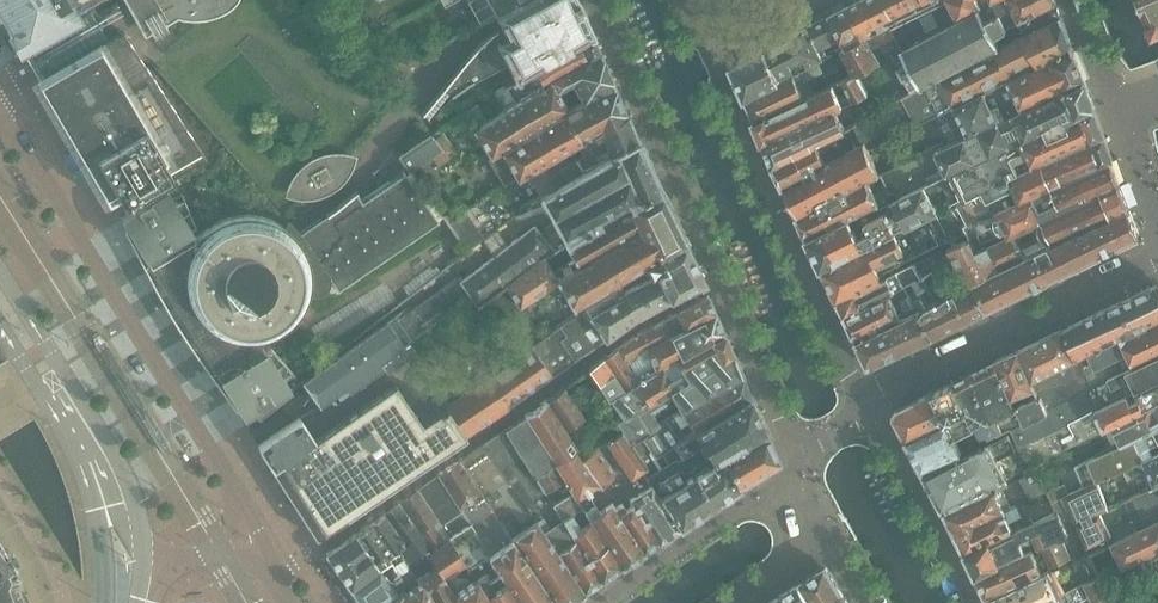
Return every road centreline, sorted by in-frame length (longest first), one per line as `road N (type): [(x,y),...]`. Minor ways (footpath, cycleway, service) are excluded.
road 1 (residential): [(236,494),(0,113)]
road 2 (residential): [(976,602),(867,399),(797,462)]
road 3 (residential): [(797,462),(603,602)]
road 4 (tertiary): [(143,555),(126,473),(63,376)]
road 5 (tertiary): [(63,376),(0,272)]

